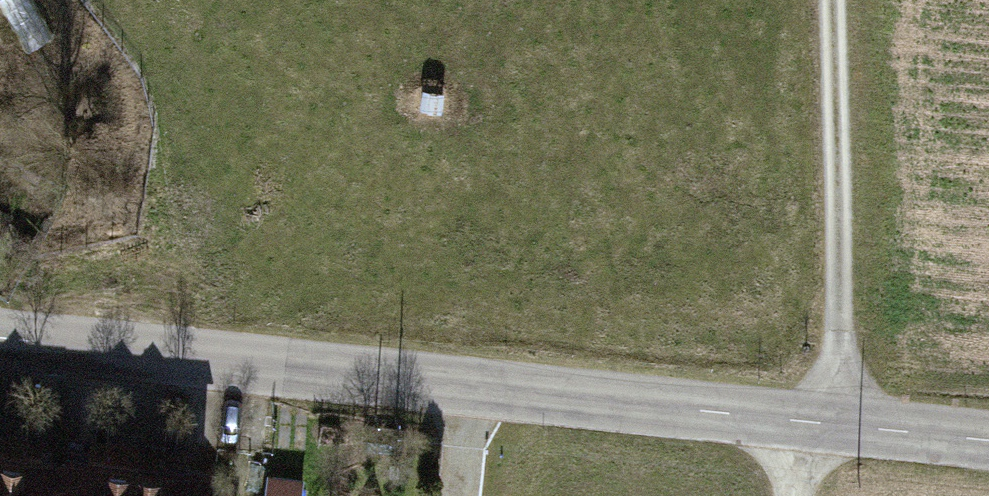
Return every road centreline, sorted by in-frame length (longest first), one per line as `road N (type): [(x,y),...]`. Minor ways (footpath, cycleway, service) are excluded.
road 1 (tertiary): [(811,432),(0,339)]
road 2 (tertiary): [(988,449),(811,432)]

